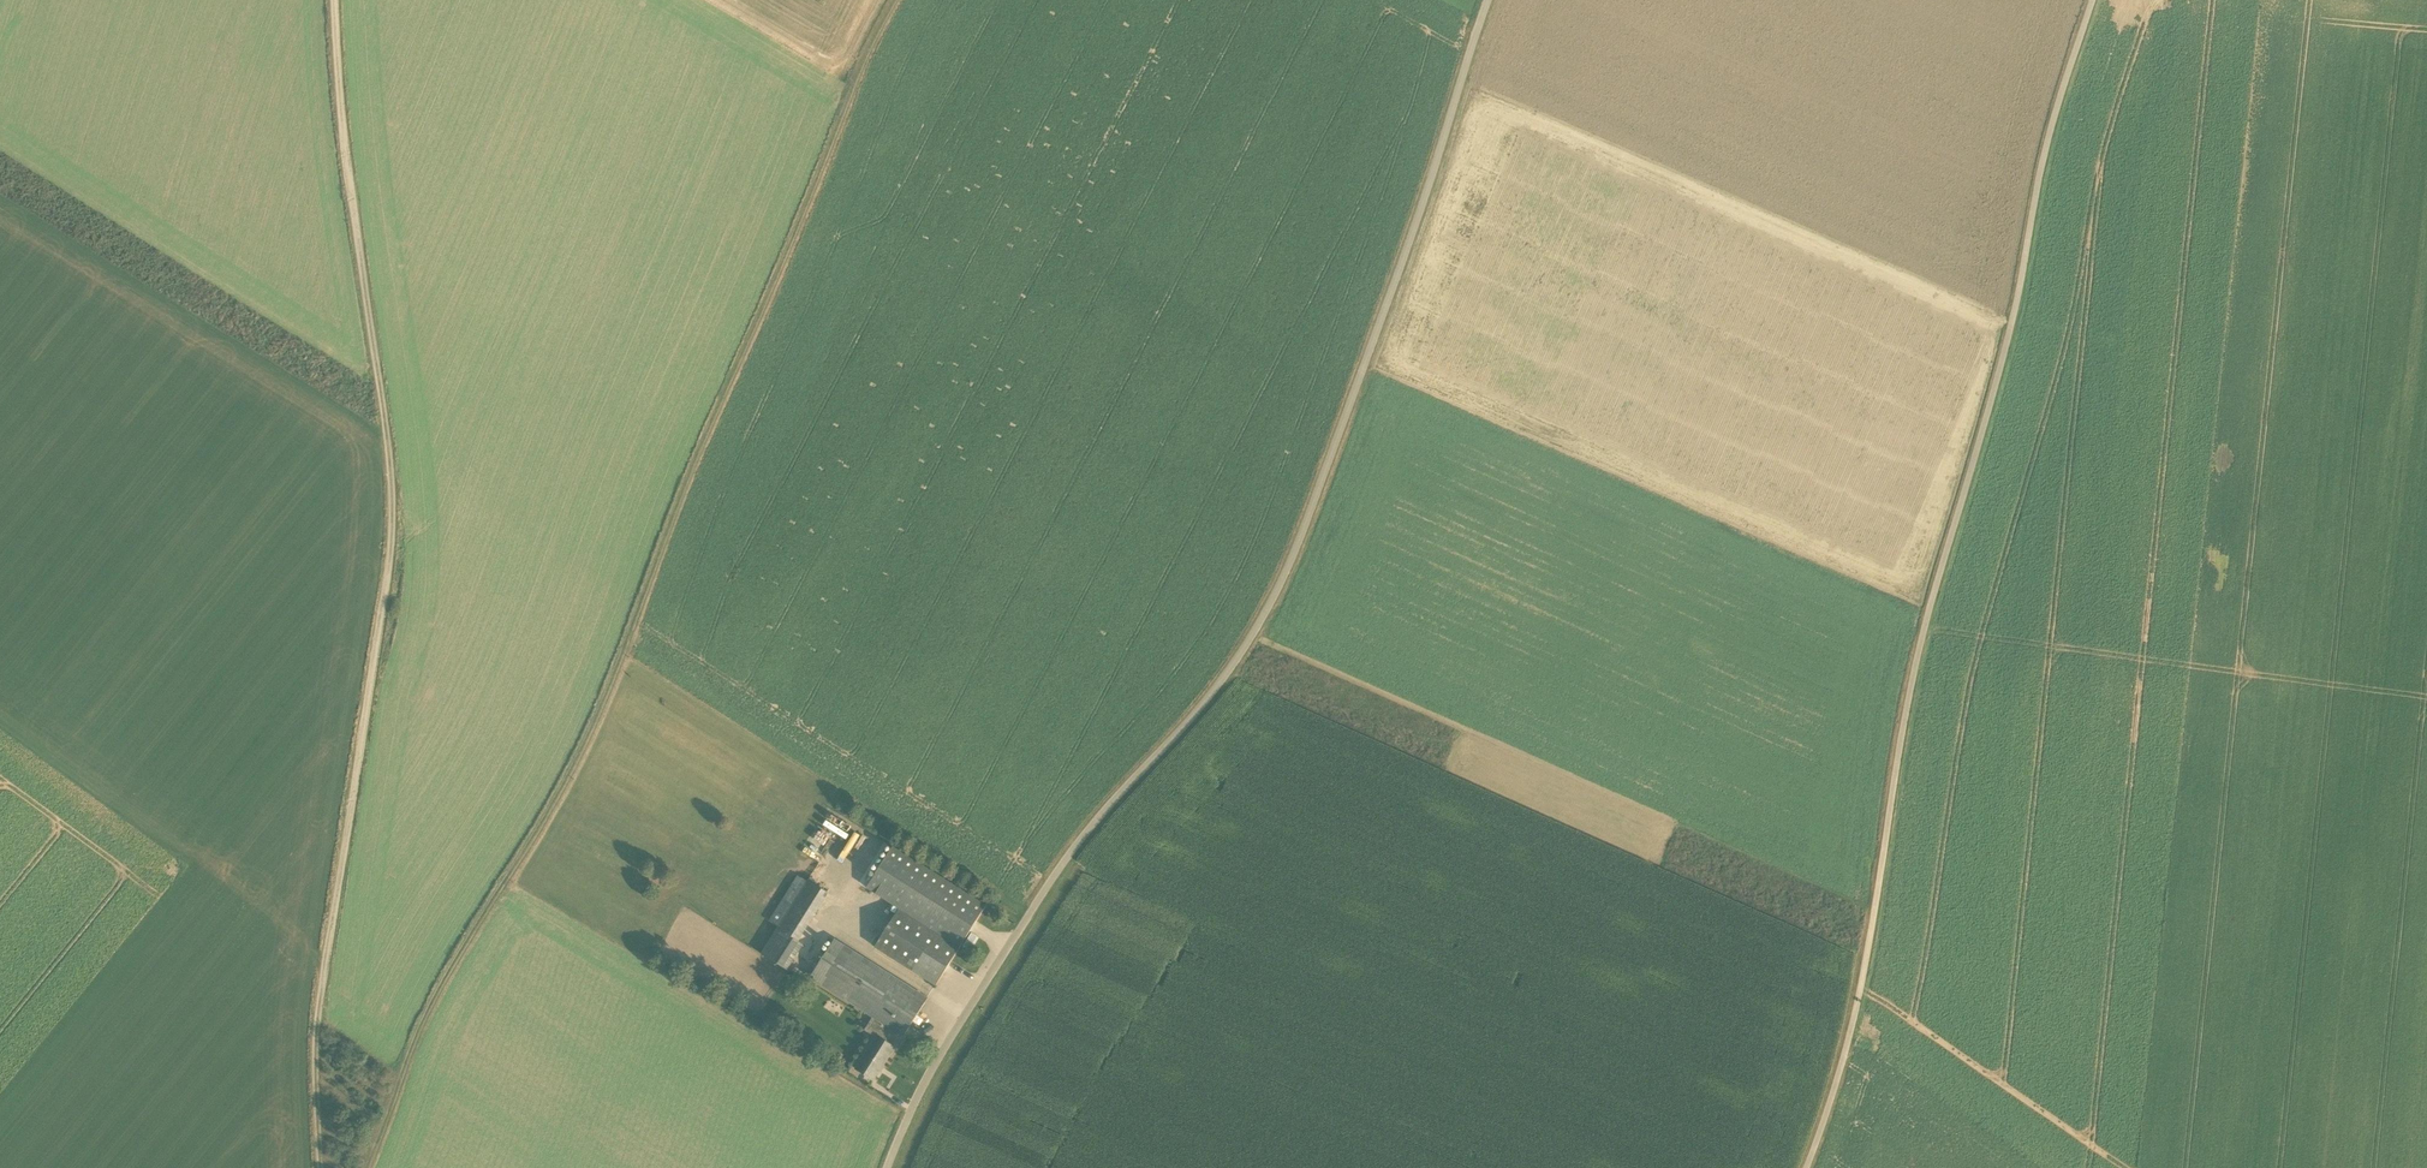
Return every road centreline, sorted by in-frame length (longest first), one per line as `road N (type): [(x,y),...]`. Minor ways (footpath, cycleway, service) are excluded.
road 1 (unclassified): [(889,1167),(925,1084),(1018,935),(1098,819),(1221,684),(1266,613),(1408,252),(1487,0)]
road 2 (track): [(895,0),(716,414),(590,734),(469,937),(418,1036),(366,1167)]
road 3 (unclassified): [(1806,1167),(1852,1026),(1914,682),(2006,347),(2063,90),(2093,0)]
road 4 (track): [(1329,458),(1352,480),(1934,771),(2082,805),(2426,794)]
road 5 (track): [(330,0),(343,168),(389,505),(388,563),(317,1030),(320,1167)]

